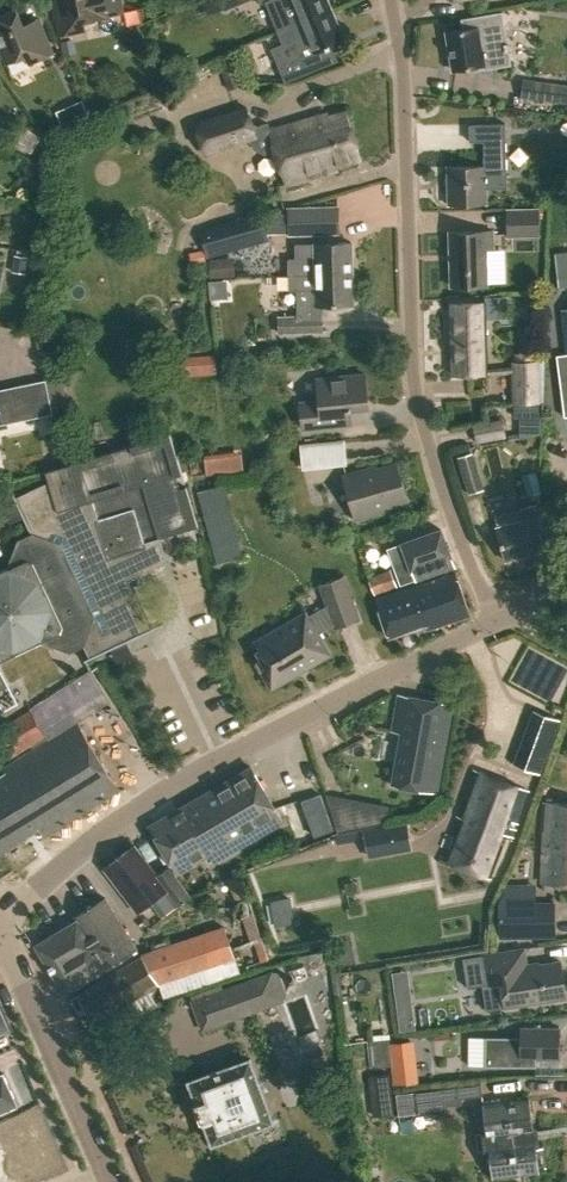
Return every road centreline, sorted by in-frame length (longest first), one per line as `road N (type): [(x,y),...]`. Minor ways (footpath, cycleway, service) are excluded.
road 1 (residential): [(495,620),(417,396),(391,0)]
road 2 (unclassified): [(495,620),(135,807),(26,894),(1,931)]
road 3 (tertiary): [(111,1181),(1,931)]

